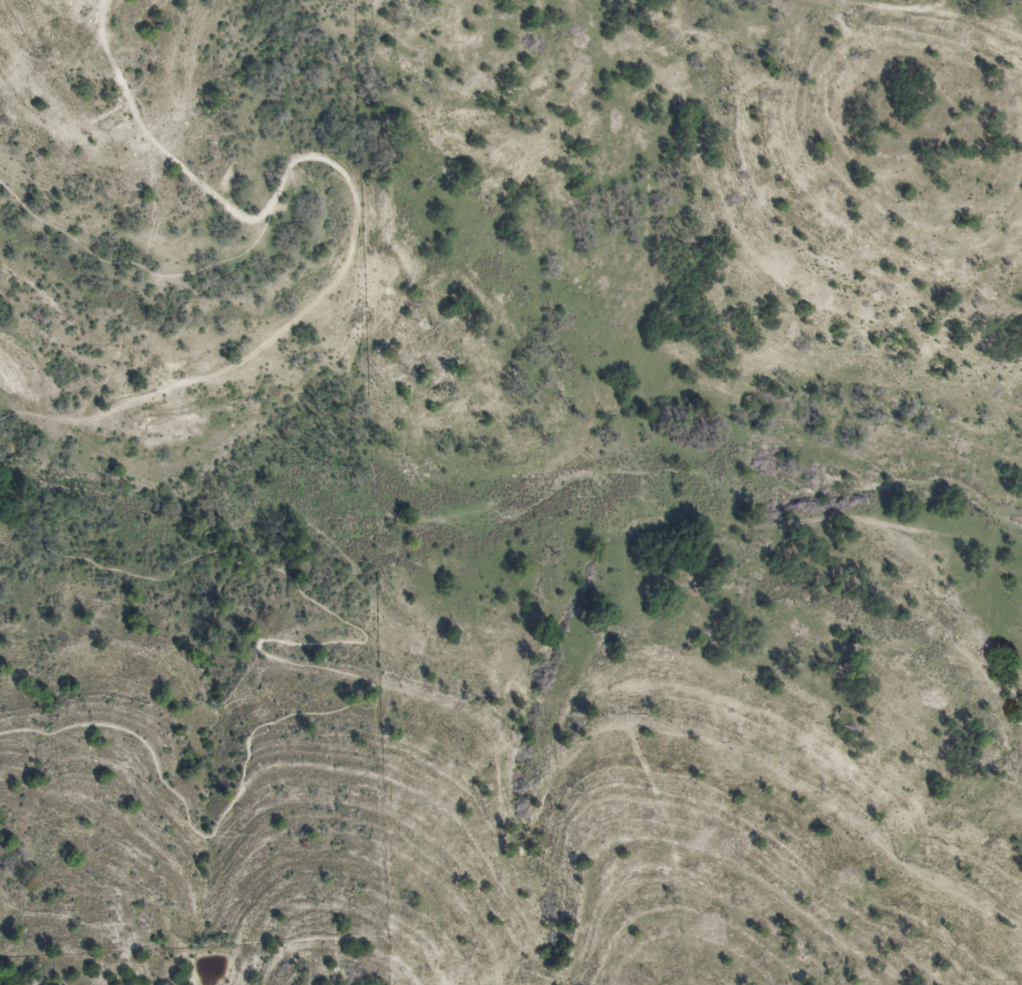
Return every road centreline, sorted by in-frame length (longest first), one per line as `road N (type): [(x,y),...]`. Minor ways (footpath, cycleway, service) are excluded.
road 1 (track): [(264,221),(141,129),(98,38),(98,0)]

